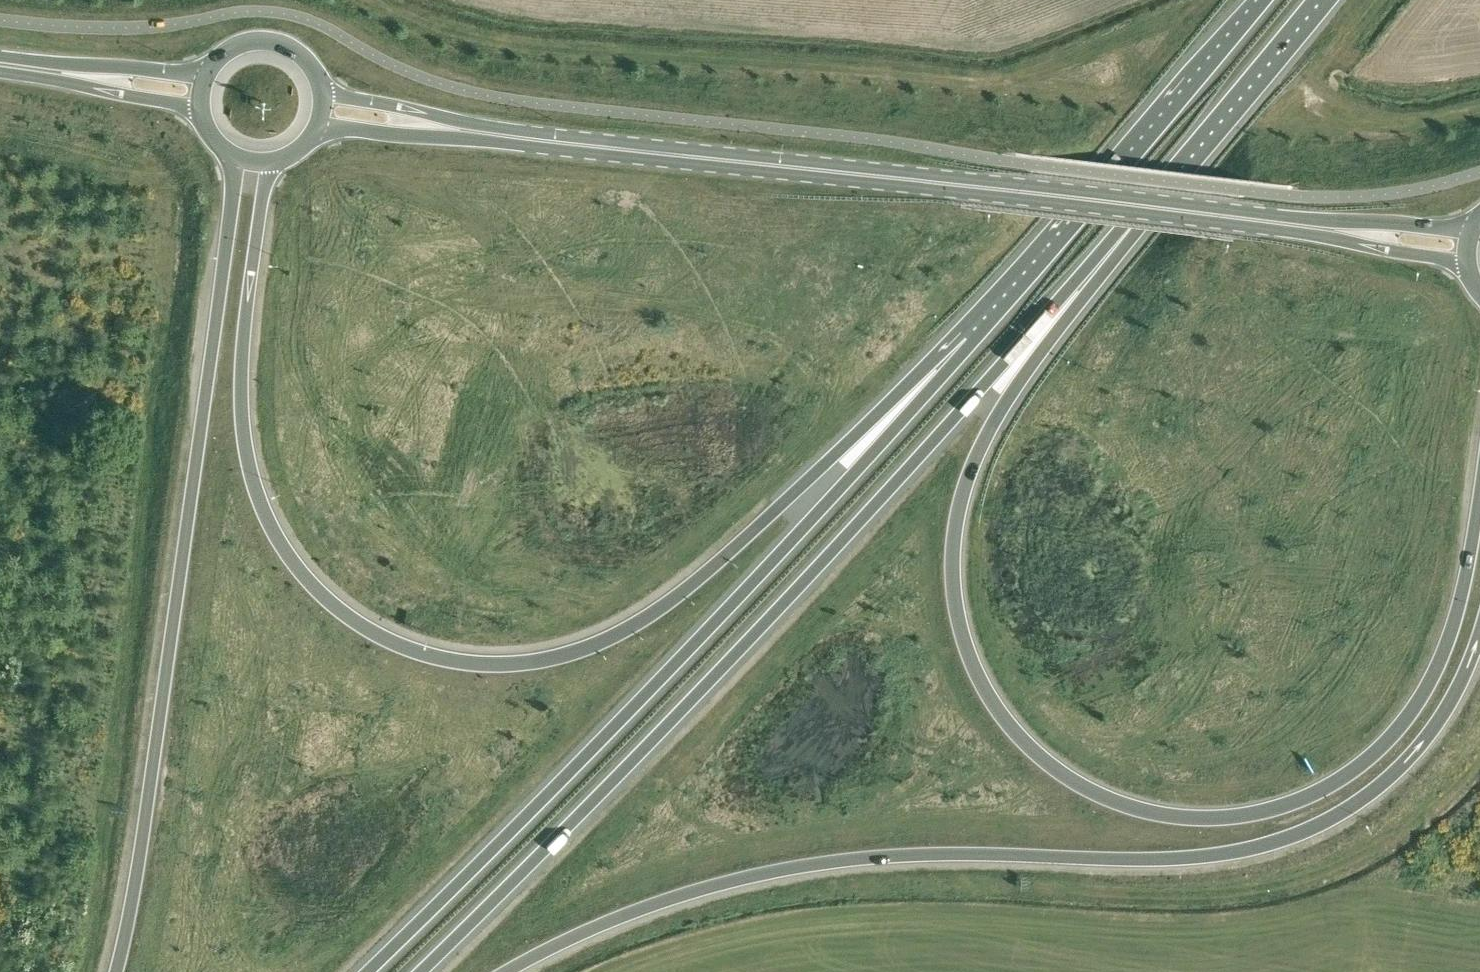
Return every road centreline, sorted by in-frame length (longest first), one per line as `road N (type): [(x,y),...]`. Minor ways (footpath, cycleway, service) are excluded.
road 1 (trunk): [(1070,227),(662,607),(567,655),(534,664),(461,663),(388,642),(325,598),(262,508),(240,400),(272,154)]
road 2 (trunk): [(1479,502),(1443,652),(1401,722),(1342,776),(1276,808),(1195,818),(1115,803),(1047,762),(986,693),(965,643),(952,569),(958,510),(992,423),(1132,220)]
road 3 (trunk): [(505,971),(616,918),(794,867),(969,853),(1194,859),(1282,841),(1363,802),(1391,776),(1439,720),(1479,637)]
road 4 (trunk): [(422,971),(789,595),(1132,220)]
road 5 (trunk): [(1070,227),(781,553),(367,971)]
road 6 (trunk): [(232,148),(136,874),(116,971)]
road 7 (primary): [(1301,220),(478,128)]
road 8 (trunk): [(1261,0),(1070,227)]
road 9 (trunk): [(1132,220),(1318,0)]
road 10 (primary): [(1301,220),(1471,265)]
road 11 (primary): [(1476,223),(1301,220)]
road 12 (primary): [(208,72),(42,67)]
road 13 (primary): [(42,67),(203,105)]
road 14 (primary): [(313,123),(478,128)]
road 15 (primary): [(478,128),(319,88)]
road 16 (primary): [(319,88),(305,58),(277,41),(245,41),(208,72)]

